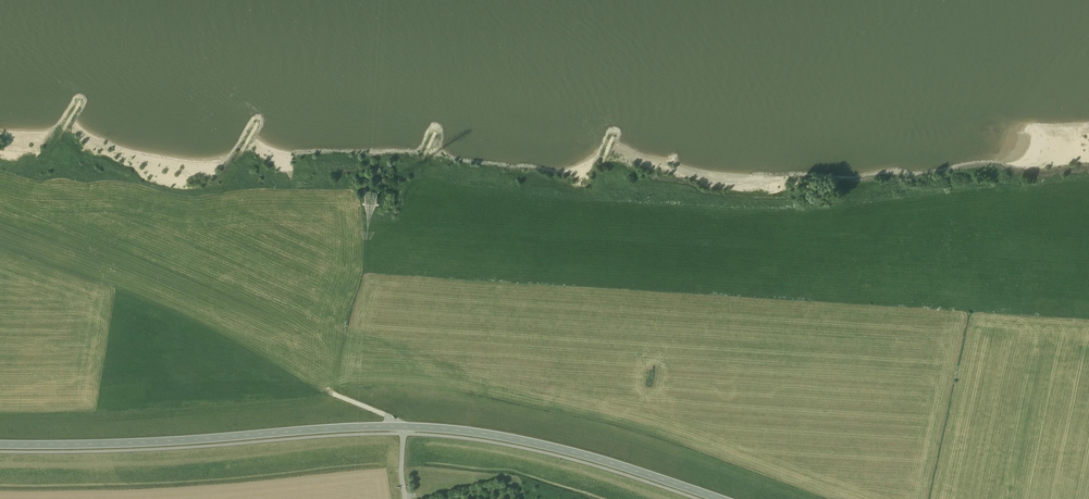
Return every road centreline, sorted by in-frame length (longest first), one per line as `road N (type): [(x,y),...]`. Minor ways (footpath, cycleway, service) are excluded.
road 1 (secondary): [(724,498),(567,449),(406,424),(0,442)]

